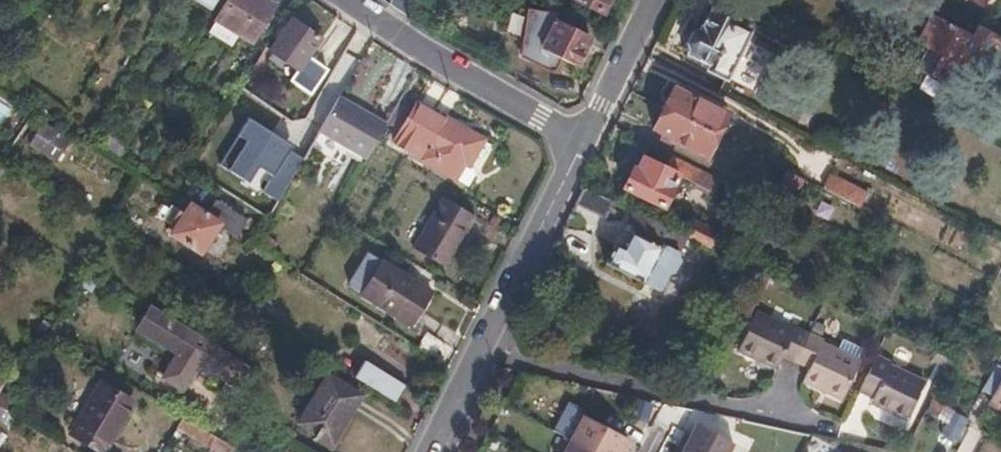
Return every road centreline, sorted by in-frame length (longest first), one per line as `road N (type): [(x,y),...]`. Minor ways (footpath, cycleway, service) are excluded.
road 1 (residential): [(586,142),(434,451)]
road 2 (residential): [(348,0),(586,142)]
road 3 (residential): [(586,142),(656,0)]

